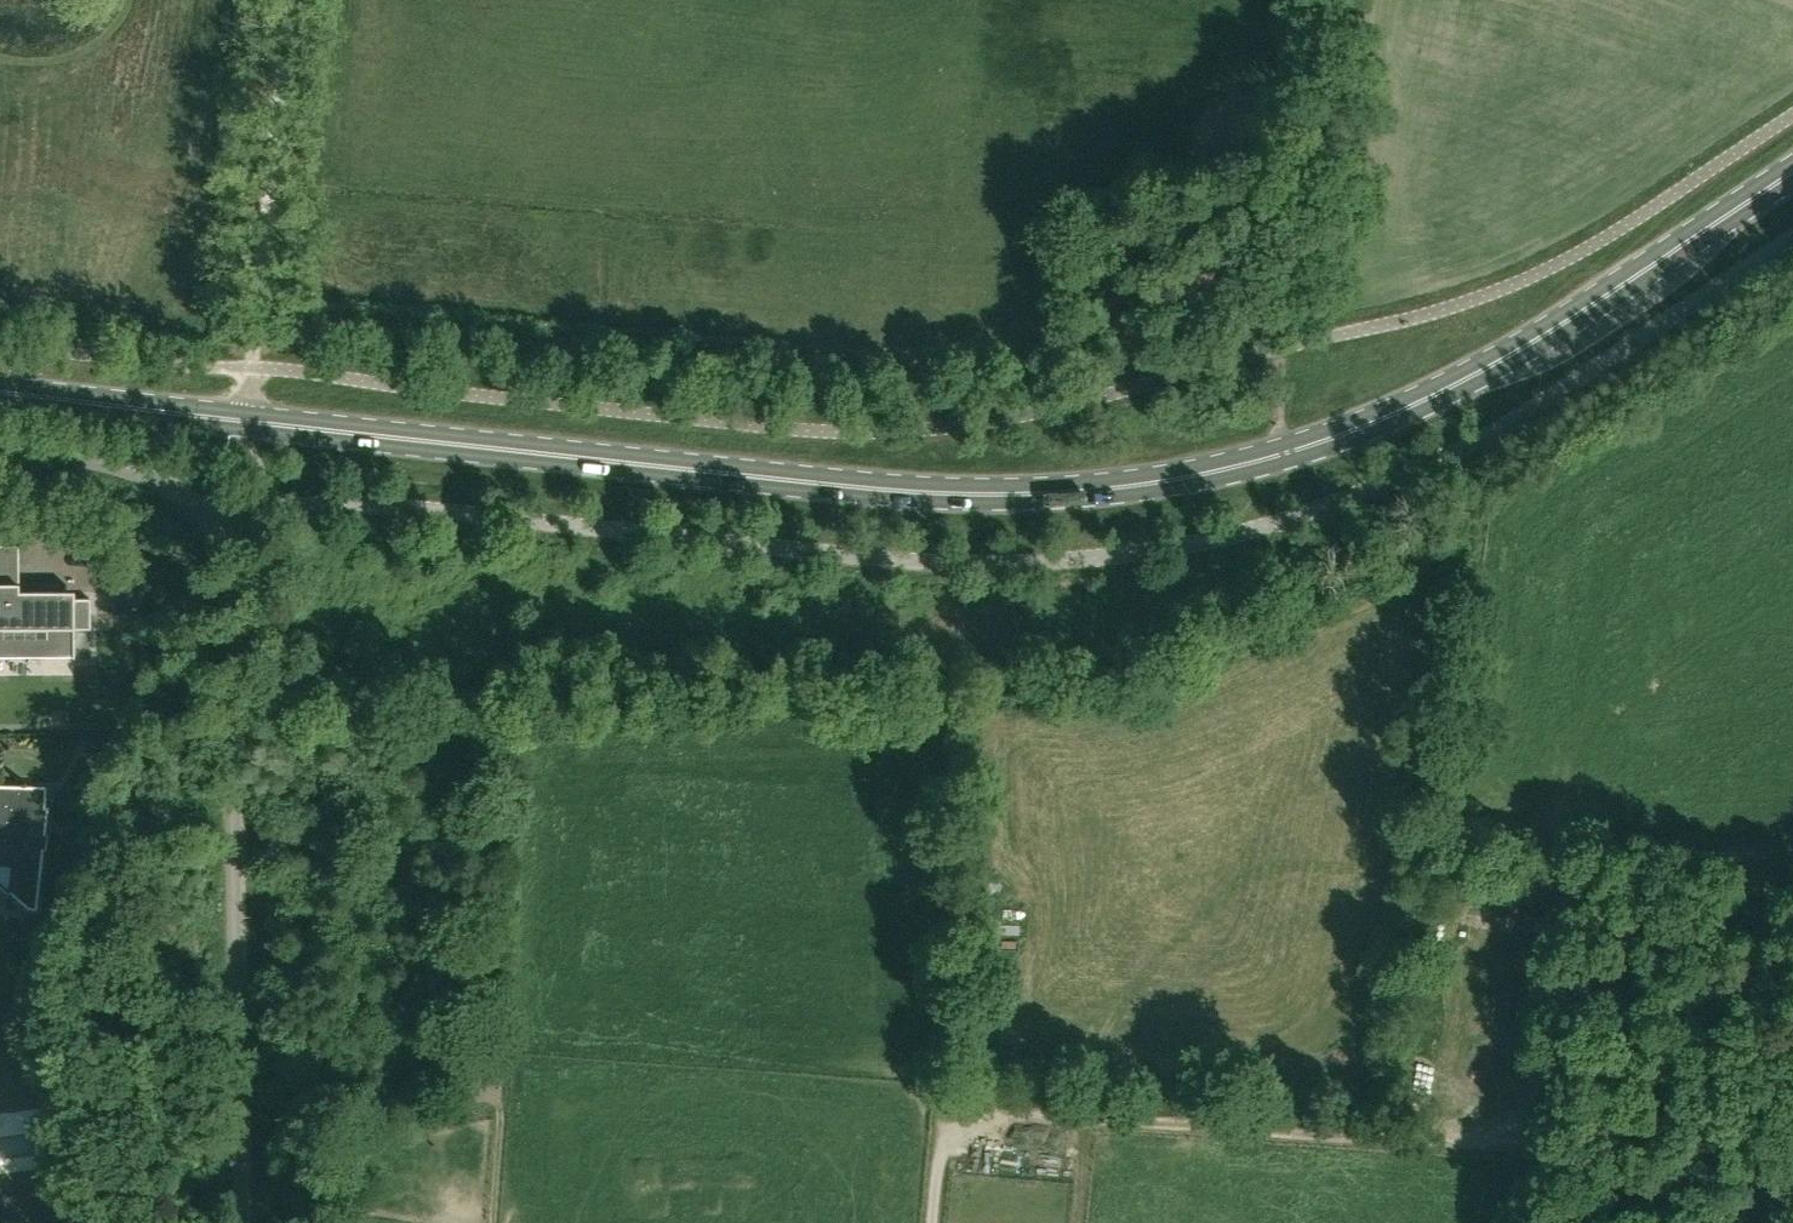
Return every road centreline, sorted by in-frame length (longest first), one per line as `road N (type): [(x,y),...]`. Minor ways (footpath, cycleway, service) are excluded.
road 1 (primary): [(0,391),(884,491),(1072,495),(1164,485),(1286,455),(1403,411),(1528,347),(1792,172)]
road 2 (unclassified): [(244,1222),(230,561),(194,505),(152,477),(0,441)]
road 3 (track): [(1348,0),(1324,74),(1282,347),(1277,425),(1305,517)]

